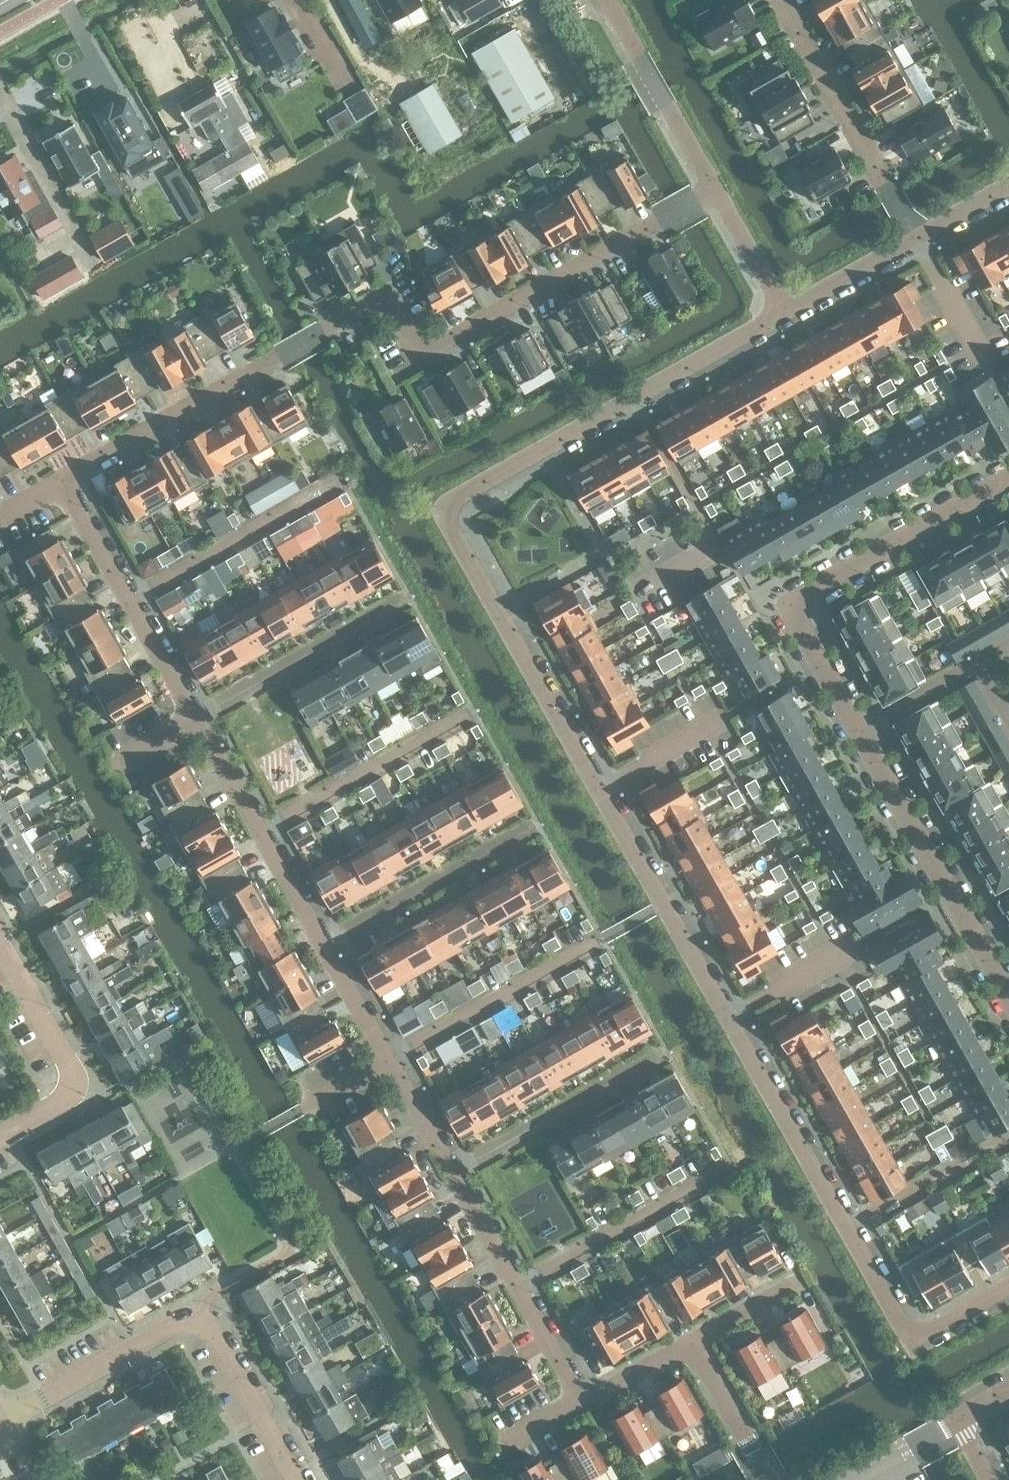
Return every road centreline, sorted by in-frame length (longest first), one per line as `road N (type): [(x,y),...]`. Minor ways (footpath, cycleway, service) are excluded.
road 1 (residential): [(787,315),(470,493),(450,511),(454,536),(905,1334),(926,1335),(1008,1288)]
road 2 (unclassified): [(61,484),(385,305),(397,308),(420,350),(431,354),(716,192)]
road 3 (residential): [(307,1479),(209,1302),(0,1420)]
road 4 (residential): [(861,735),(791,612),(807,593),(1008,478)]
road 5 (residential): [(1008,996),(861,735)]
road 6 (residential): [(920,242),(782,0)]
road 7 (residential): [(0,946),(70,1065),(71,1086),(62,1101),(0,1137)]
road 8 (unclassified): [(456,1179),(671,1055)]
road 9 (unclassified): [(322,944),(538,826)]
road 10 (residential): [(389,1061),(602,942)]
road 11 (residential): [(195,720),(409,604)]
road 12 (residential): [(129,604),(338,484)]
road 13 (residential): [(518,1289),(723,1173)]
road 14 (residential): [(260,835),(462,720)]
road 15 (residential): [(607,0),(716,192)]
road 16 (residential): [(692,1343),(765,1479)]
road 17 (residential): [(920,242),(787,315)]
road 18 (residential): [(716,192),(787,315)]
road 19 (residential): [(861,735),(981,666)]
road 20 (unclassified): [(129,604),(61,484)]
road 21 (unclassified): [(456,1179),(389,1061)]
road 22 (unclassified): [(389,1061),(322,944)]
road 23 (unclassified): [(195,720),(129,604)]
road 24 (unclassified): [(260,835),(195,720)]
road 25 (unclassified): [(583,1402),(518,1289)]
road 26 (unclassified): [(518,1289),(456,1179)]
road 27 (unclassified): [(322,944),(260,835)]
road 28 (unclassified): [(692,1343),(583,1402)]

